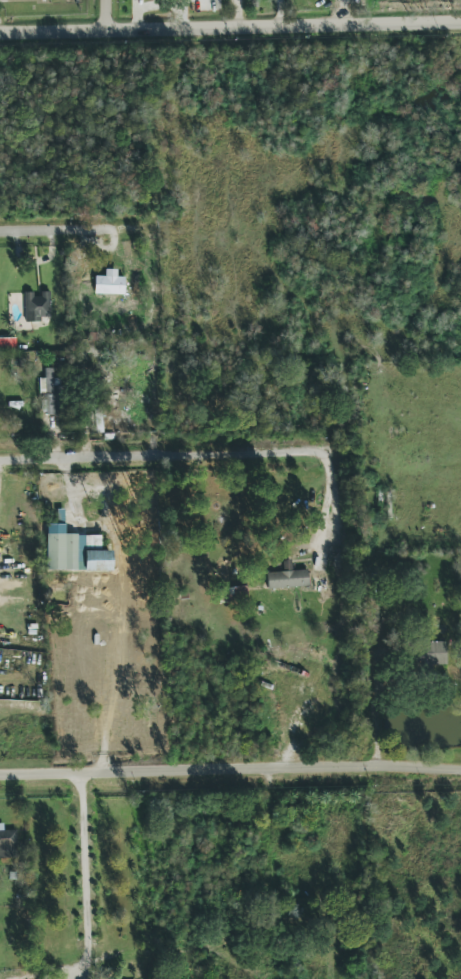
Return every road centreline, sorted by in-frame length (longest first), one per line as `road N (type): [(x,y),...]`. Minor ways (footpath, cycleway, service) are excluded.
road 1 (tertiary): [(460,24),(0,34)]
road 2 (residential): [(377,766),(0,775)]
road 3 (residential): [(90,772),(88,960),(61,978)]
road 4 (residential): [(179,453),(0,458)]
road 5 (residential): [(179,453),(323,451)]
road 6 (residential): [(122,228),(0,231)]

